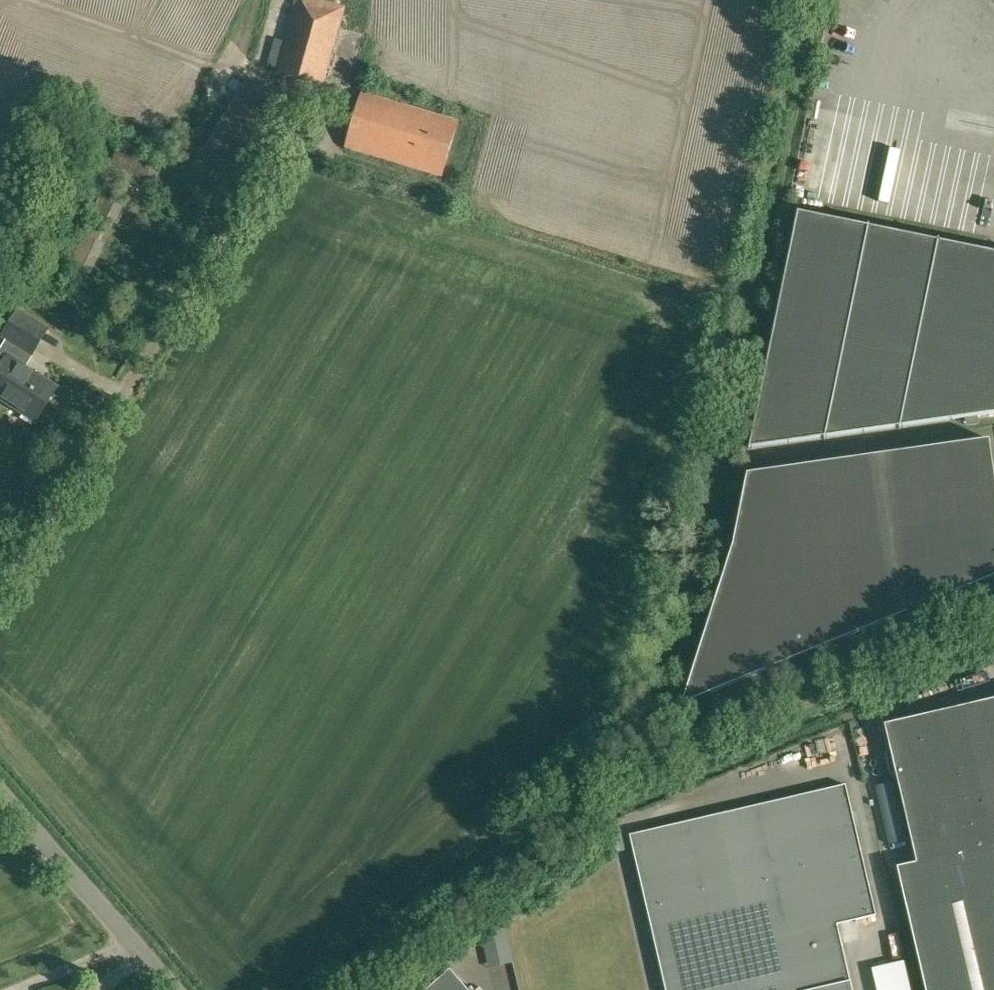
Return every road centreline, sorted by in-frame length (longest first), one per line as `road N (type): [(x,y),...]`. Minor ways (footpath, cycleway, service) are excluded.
road 1 (track): [(301,95),(322,105),(331,152),(706,272)]
road 2 (track): [(121,392),(301,95),(240,61),(217,91)]
road 3 (unclassified): [(176,989),(0,791)]

